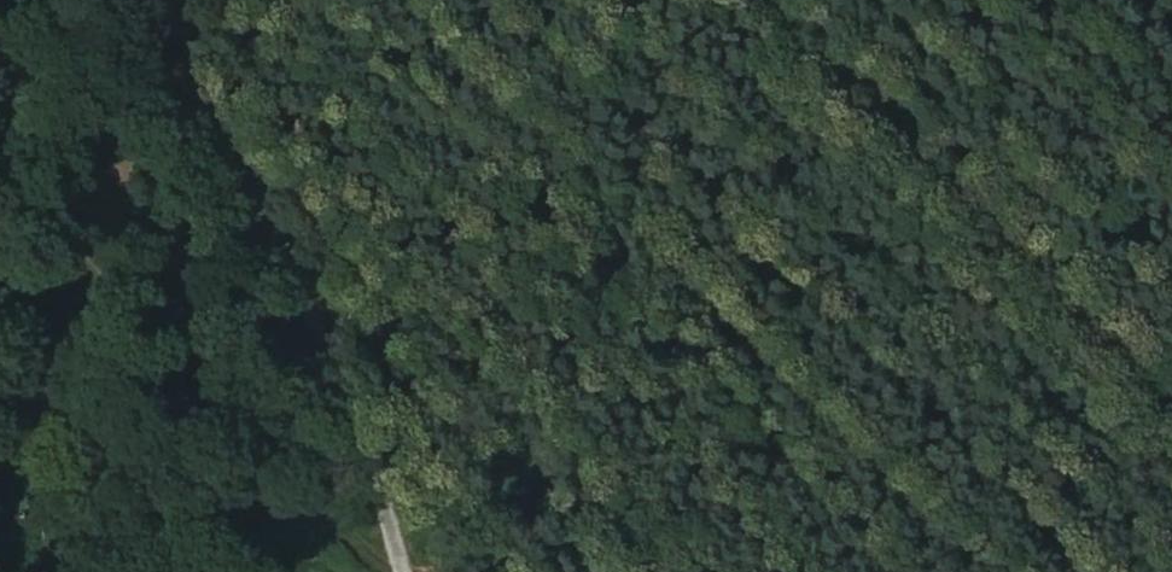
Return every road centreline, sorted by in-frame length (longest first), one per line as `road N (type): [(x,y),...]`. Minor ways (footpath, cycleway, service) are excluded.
road 1 (track): [(174,0),(306,295),(404,571)]

